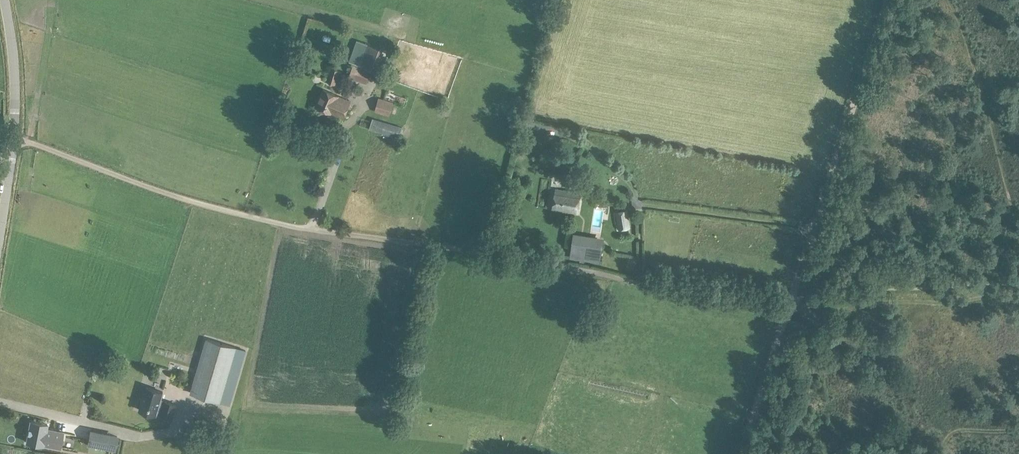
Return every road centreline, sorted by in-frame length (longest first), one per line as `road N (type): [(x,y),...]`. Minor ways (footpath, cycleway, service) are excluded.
road 1 (track): [(790,308),(271,222),(15,136)]
road 2 (track): [(793,301),(887,0)]
road 3 (unclassified): [(0,252),(15,136),(5,0)]
road 4 (track): [(790,308),(1018,295)]
road 5 (track): [(741,453),(790,308)]

